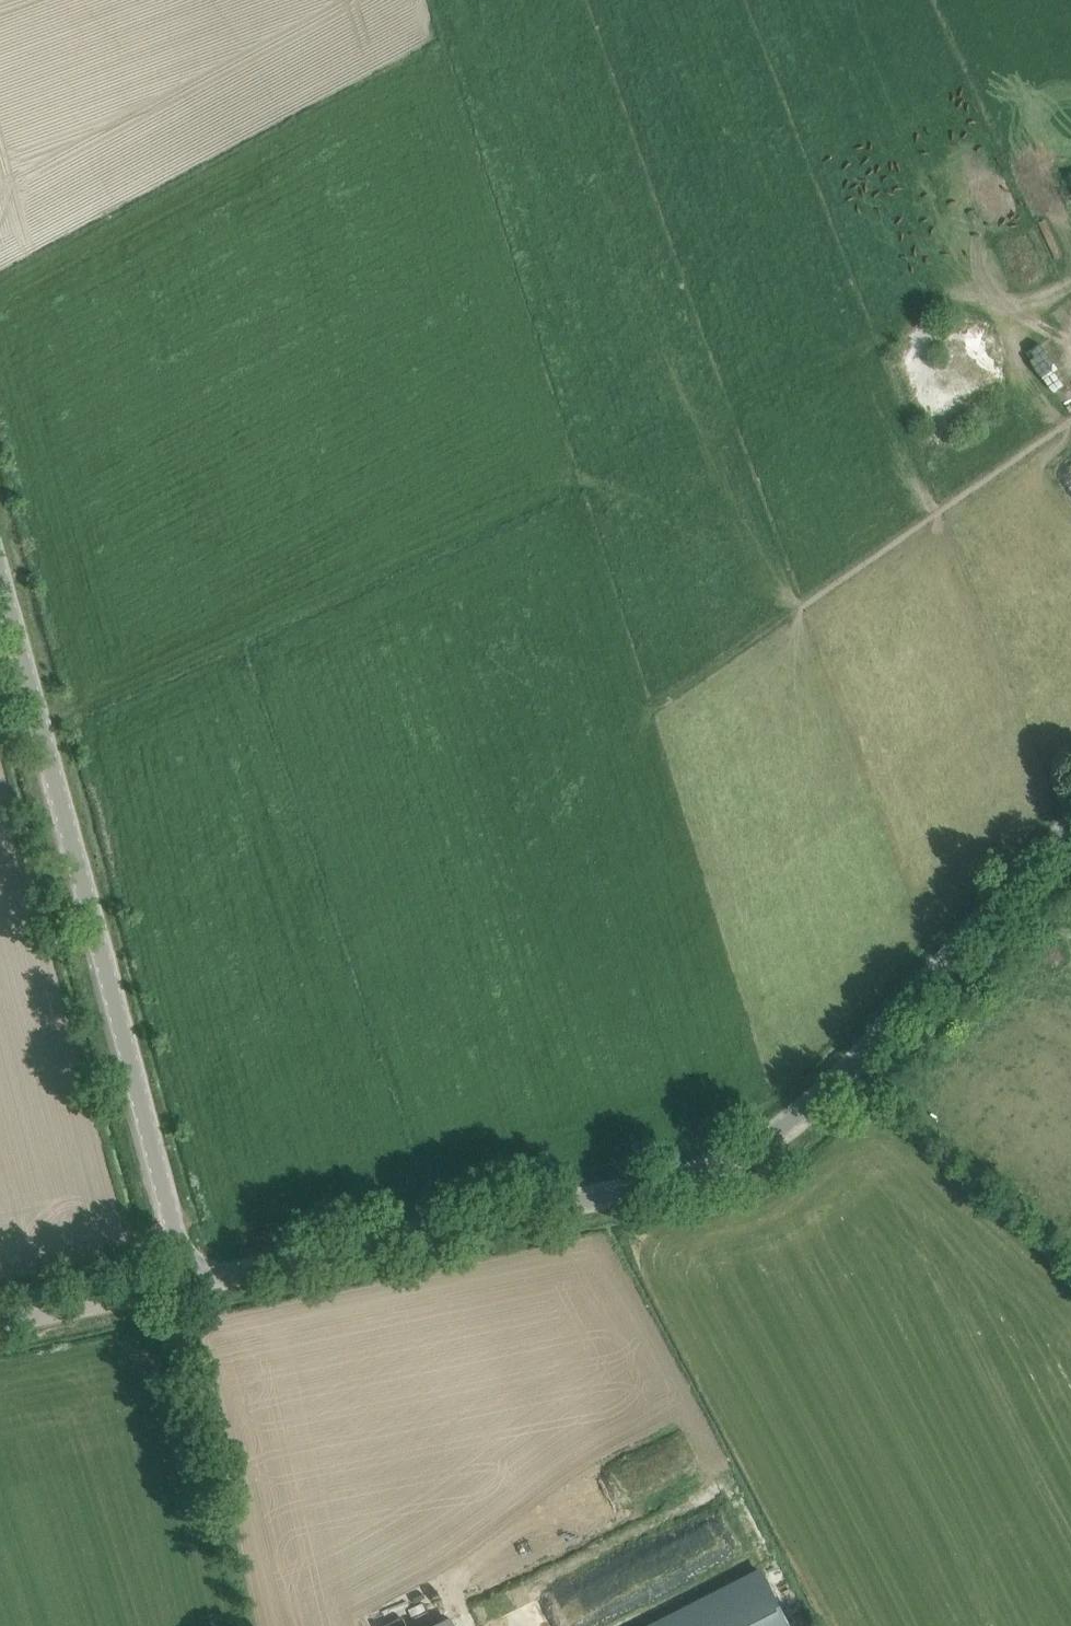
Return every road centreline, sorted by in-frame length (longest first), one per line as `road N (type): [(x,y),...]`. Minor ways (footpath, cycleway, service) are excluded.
road 1 (unclassified): [(181,1273),(662,1177),(747,1142),(846,1064),(1070,819)]
road 2 (unclassified): [(181,1273),(0,572)]
road 3 (unclassified): [(0,1312),(181,1273)]

